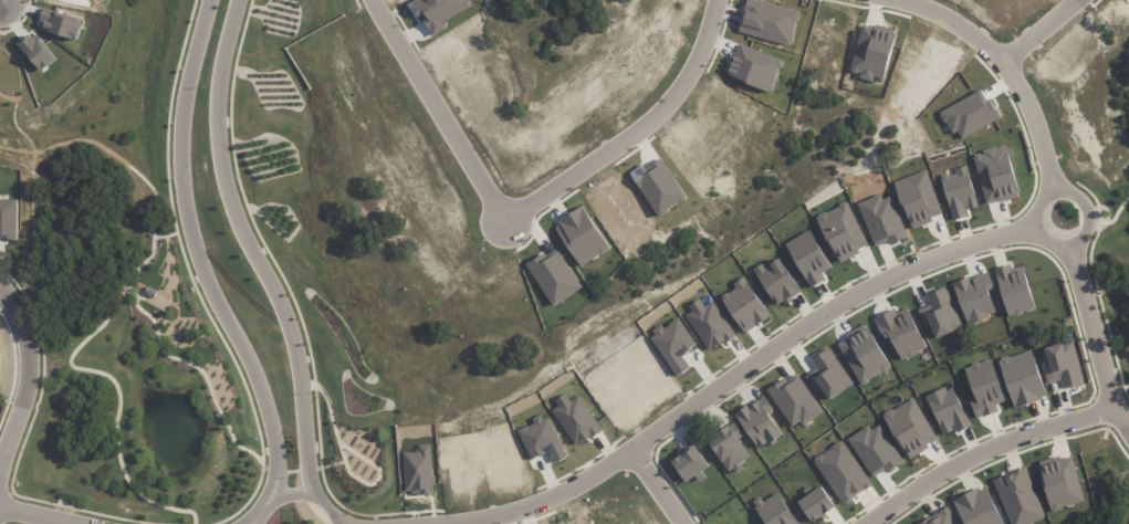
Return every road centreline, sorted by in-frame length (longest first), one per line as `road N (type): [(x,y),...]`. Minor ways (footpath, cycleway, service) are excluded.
road 1 (residential): [(1036,231),(920,265),(847,302),(567,490),(488,518),(435,523)]
road 2 (residential): [(719,0),(692,73),(666,107),(505,219),(374,0)]
road 3 (residential): [(212,0),(190,78),(180,202),(190,250),(273,432),(282,475),(273,504)]
road 4 (residential): [(314,497),(304,379),(284,294),(239,219),(224,176),(221,76),(240,0)]
road 5 (residential): [(1116,400),(947,468),(860,523)]
road 6 (residential): [(908,0),(960,23),(1002,60),(1036,112),(1058,187)]
road 7 (residential): [(1068,244),(1128,430)]
road 8 (residential): [(0,294),(21,337),(27,378),(0,472)]
road 9 (residential): [(1084,198),(1058,187),(1041,196),(1032,222),(1042,239),(1059,245),(1085,234),(1090,216),(1084,198)]

